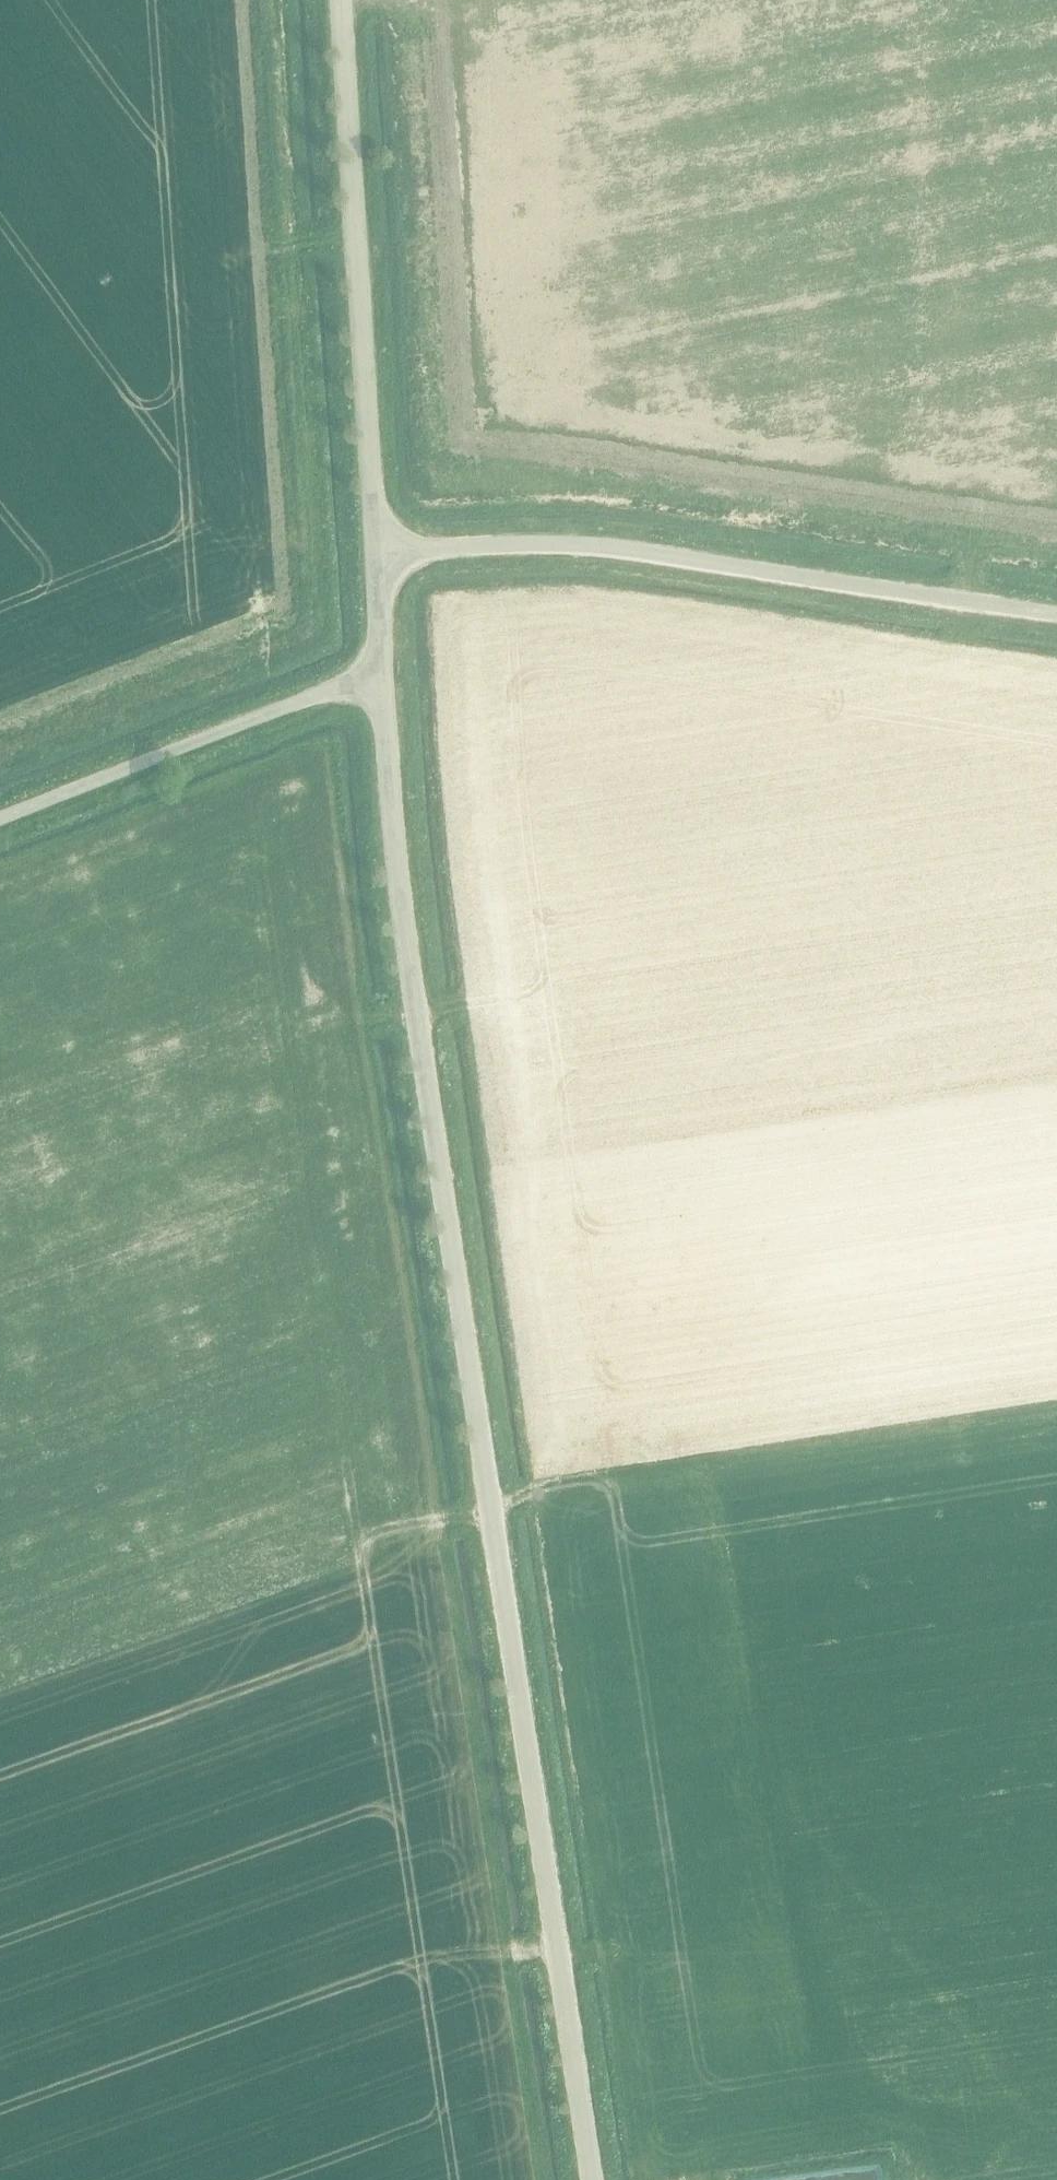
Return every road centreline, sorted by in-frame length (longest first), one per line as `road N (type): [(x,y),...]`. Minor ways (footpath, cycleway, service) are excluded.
road 1 (unclassified): [(595,2179),(414,1009),(377,672)]
road 2 (unclassified): [(378,547),(557,541),(1056,613)]
road 3 (unclassified): [(378,547),(342,0)]
road 4 (unclassified): [(0,814),(377,672)]
road 5 (unclassified): [(377,672),(378,547)]

